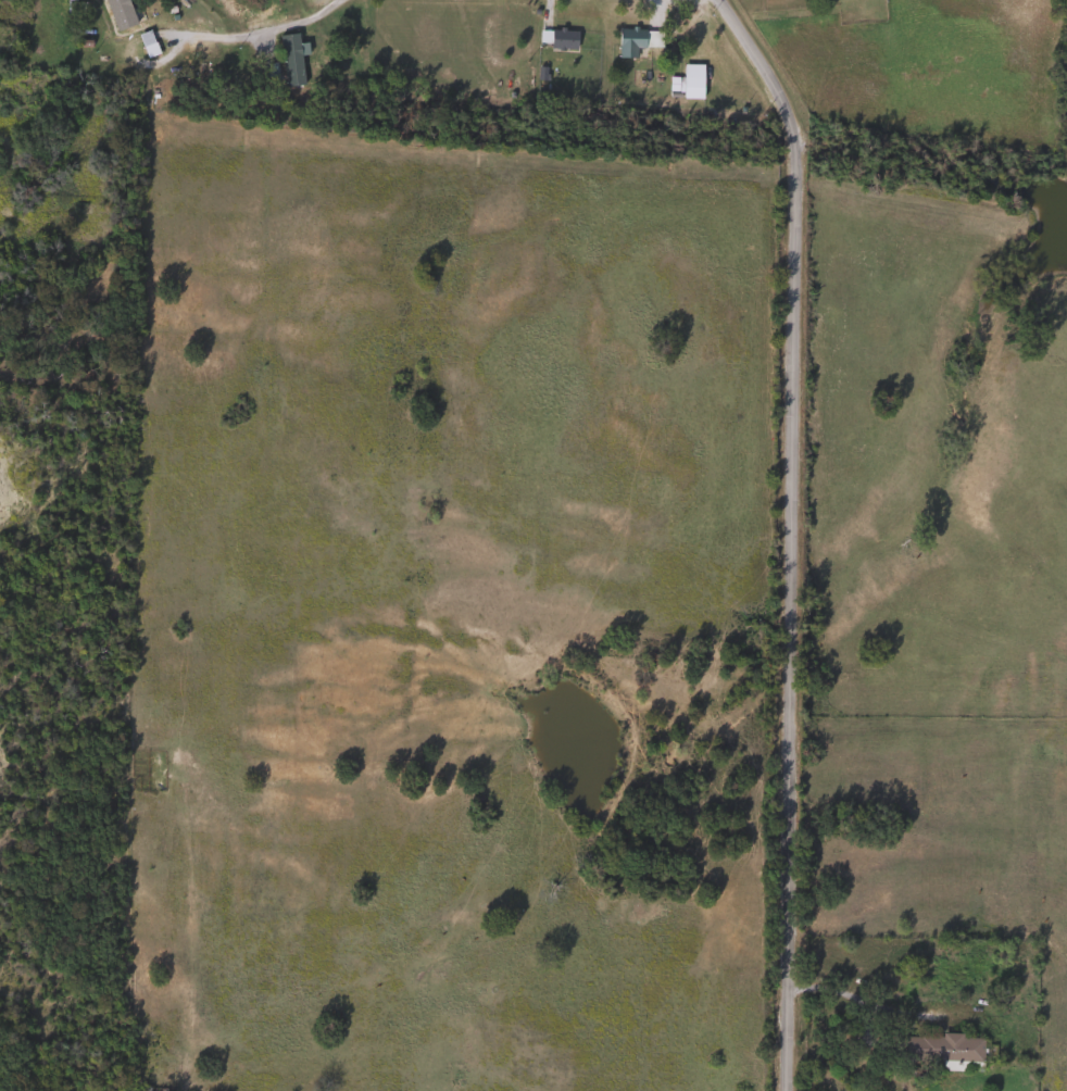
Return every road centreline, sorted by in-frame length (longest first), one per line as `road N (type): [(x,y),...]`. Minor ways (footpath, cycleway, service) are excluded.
road 1 (residential): [(787,1090),(795,150),(788,113),(719,0)]
road 2 (residential): [(771,81),(243,315)]

